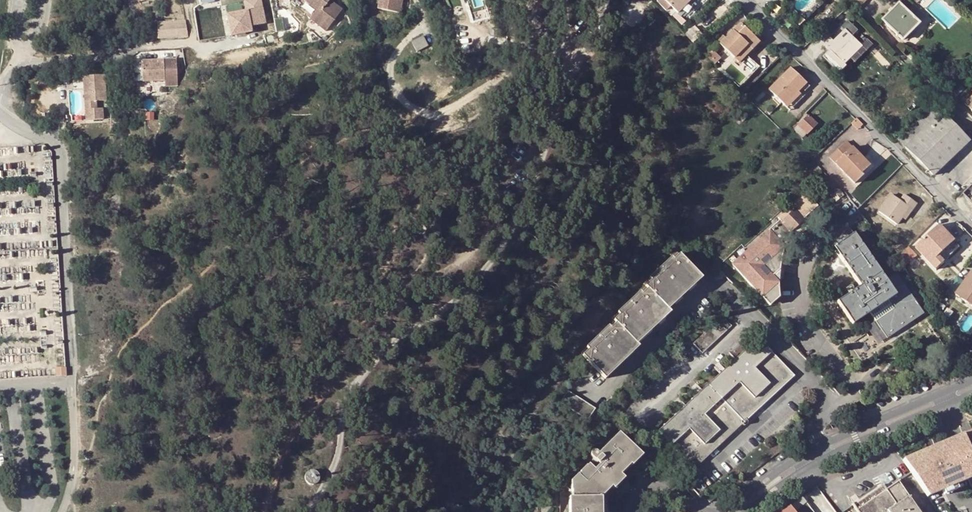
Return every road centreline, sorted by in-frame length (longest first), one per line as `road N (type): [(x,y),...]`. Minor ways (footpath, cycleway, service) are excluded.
road 1 (residential): [(318,511),(356,388),(489,266),(523,208),(584,47)]
road 2 (unclassified): [(72,382),(63,160),(53,140),(0,114)]
road 3 (secondary): [(971,381),(817,447),(768,480),(738,511)]
road 4 (secondary): [(743,511),(839,450),(971,394)]
road 5 (unclassified): [(62,511),(72,478),(72,382)]

